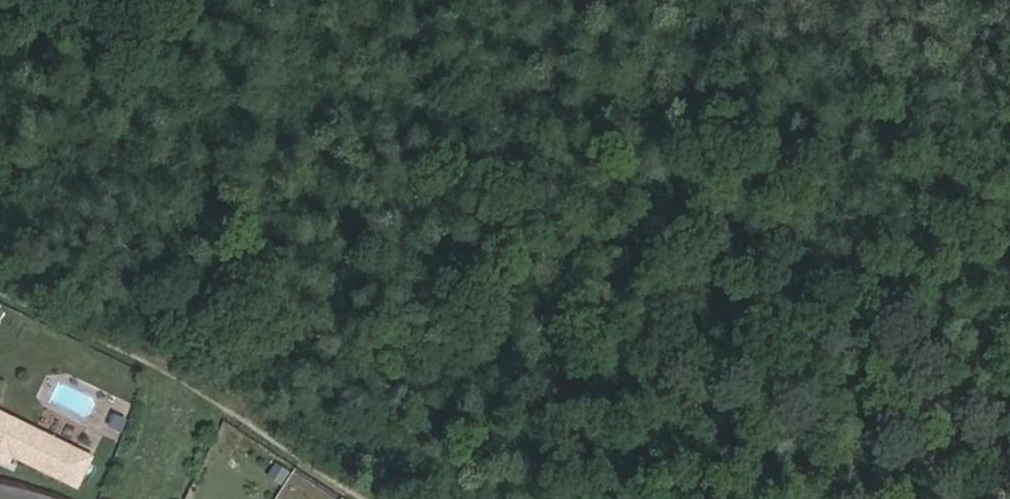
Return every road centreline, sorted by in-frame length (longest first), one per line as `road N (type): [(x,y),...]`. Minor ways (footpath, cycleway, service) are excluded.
road 1 (track): [(365,498),(0,276)]

